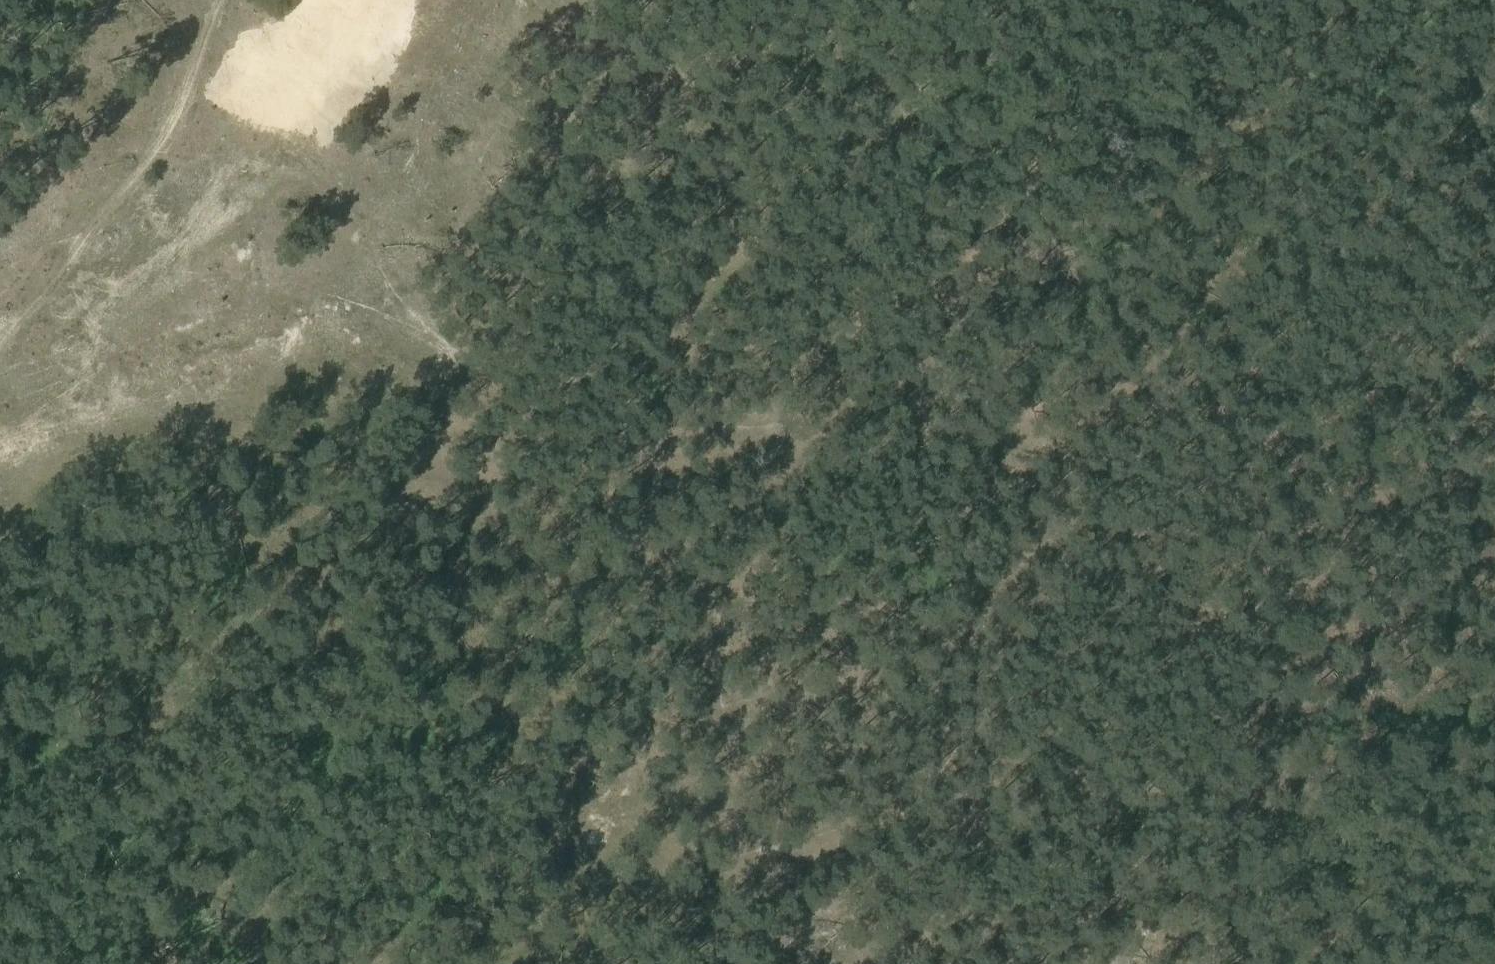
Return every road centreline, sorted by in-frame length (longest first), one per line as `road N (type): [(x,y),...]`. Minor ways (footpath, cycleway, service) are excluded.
road 1 (track): [(222,0),(152,163),(22,309),(0,312)]

